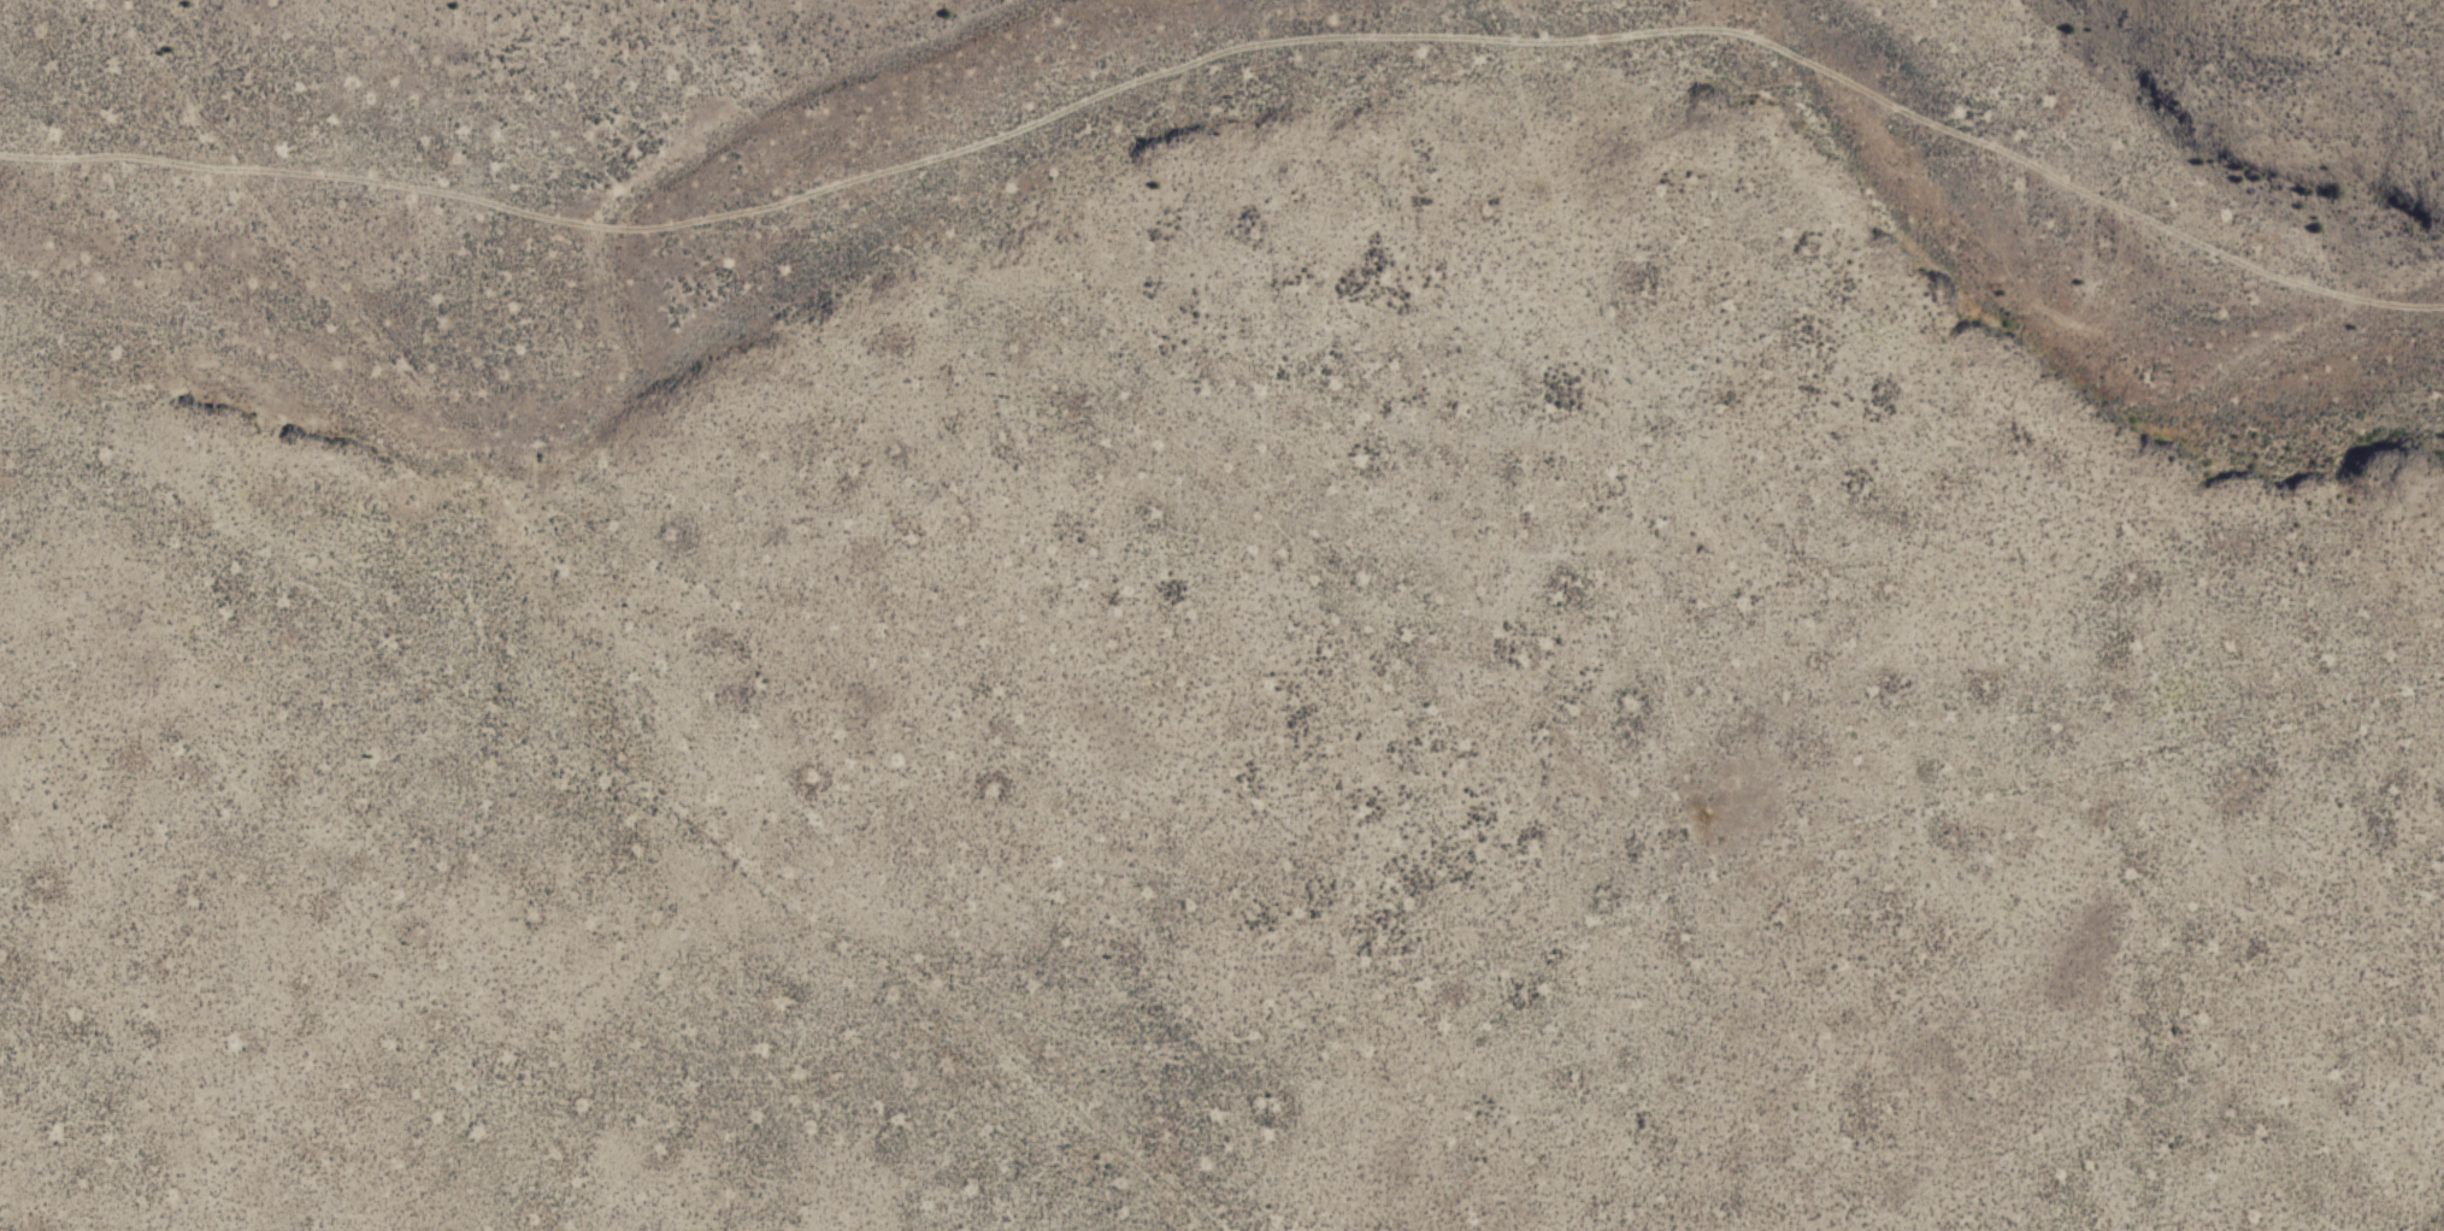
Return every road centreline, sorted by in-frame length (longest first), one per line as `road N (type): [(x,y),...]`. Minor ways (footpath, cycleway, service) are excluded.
road 1 (track): [(0,93),(269,100),(617,185),(1107,72),(1589,14),(1965,107),(2242,235),(2443,261)]

